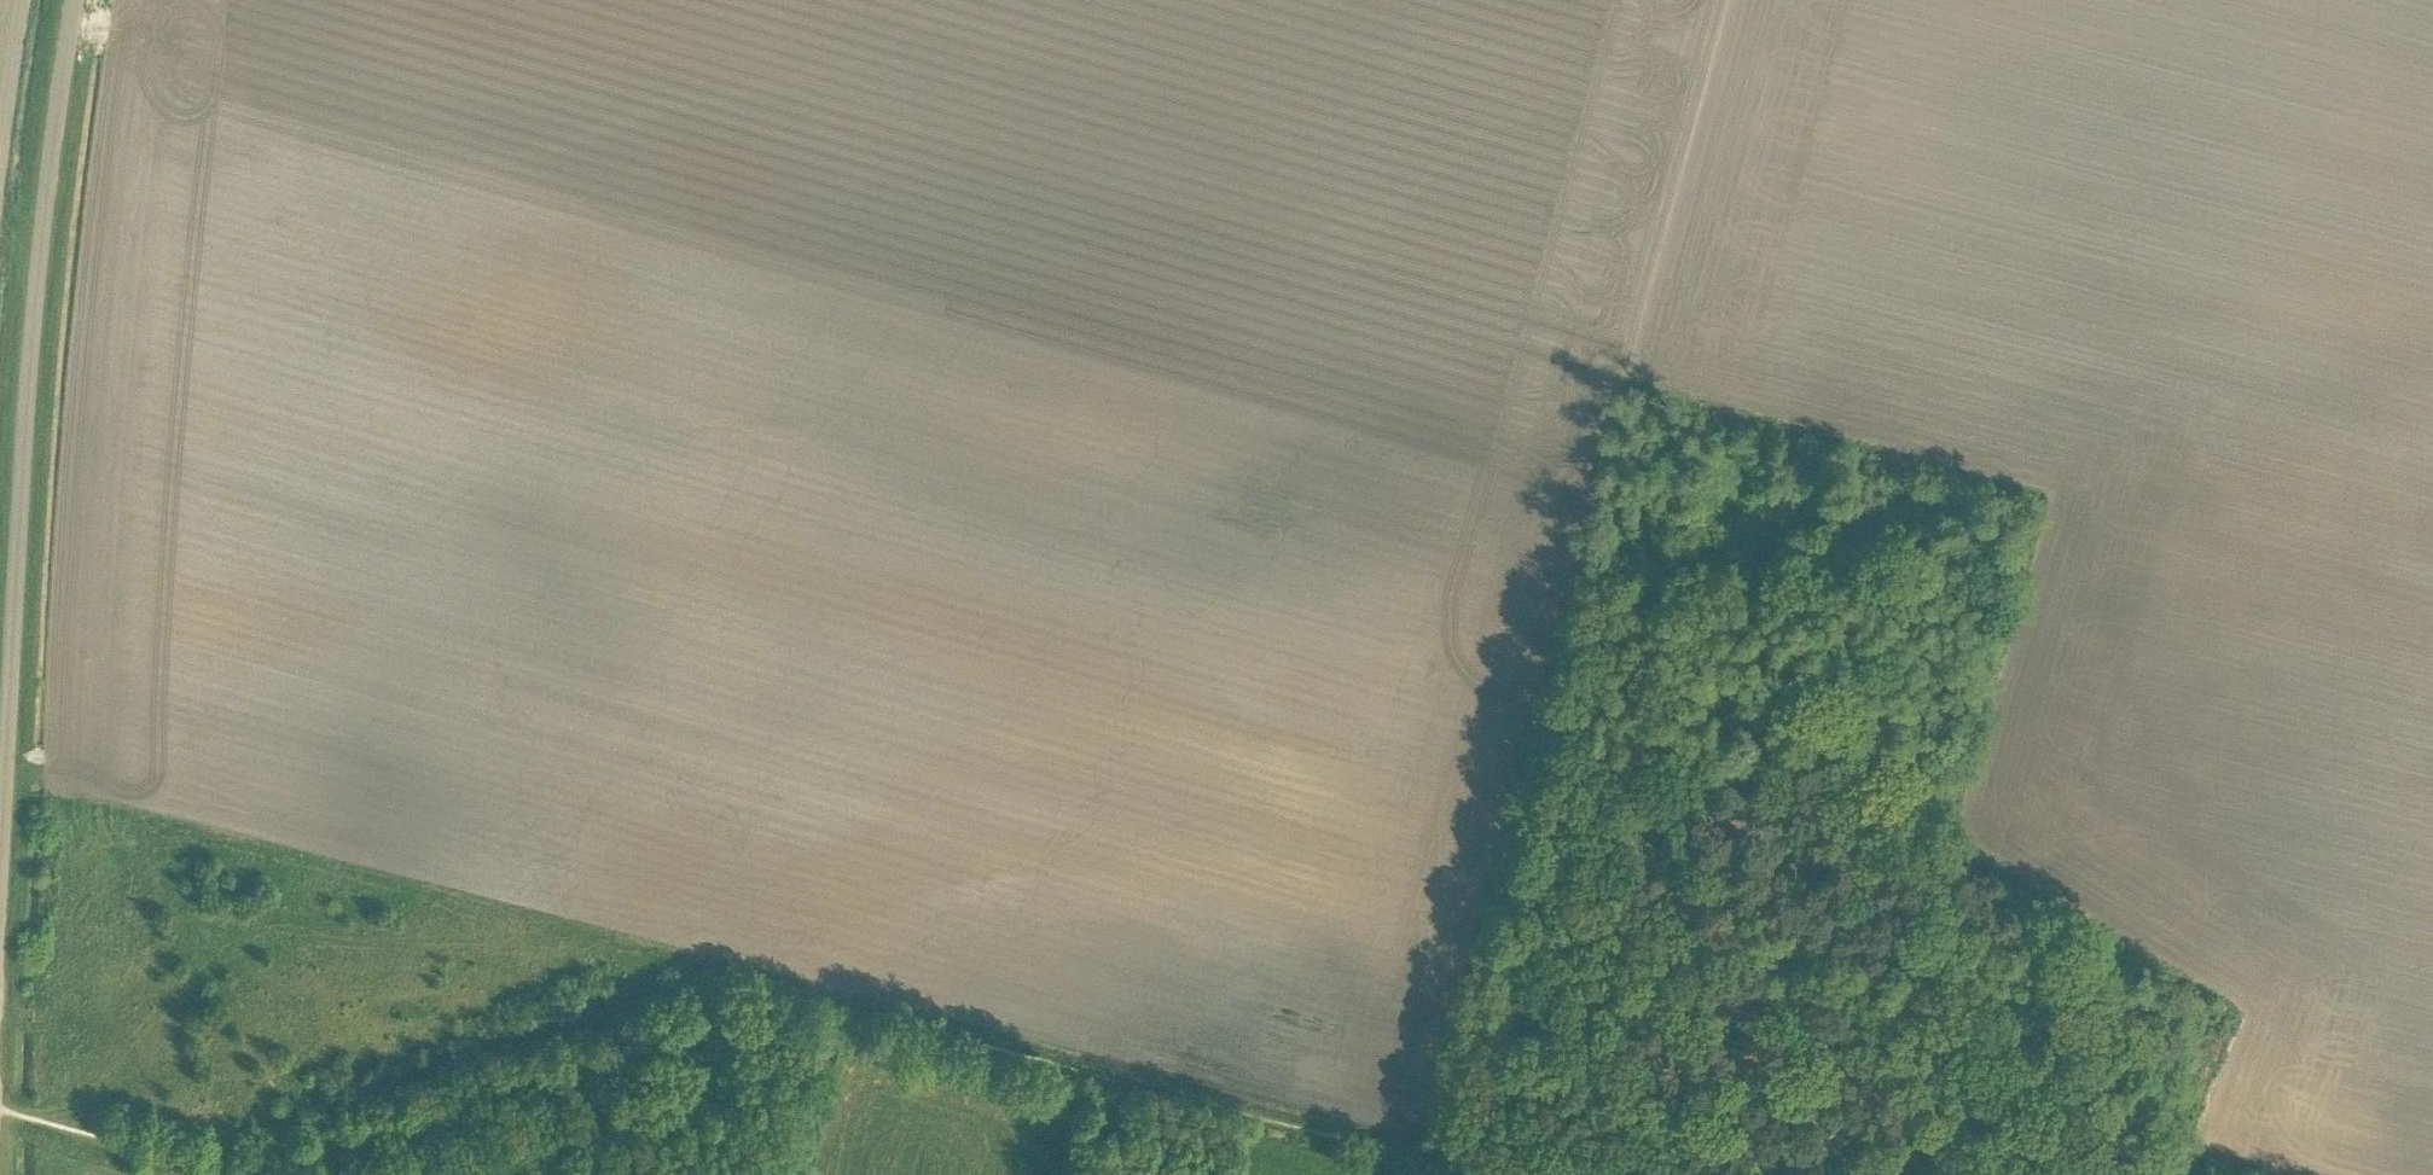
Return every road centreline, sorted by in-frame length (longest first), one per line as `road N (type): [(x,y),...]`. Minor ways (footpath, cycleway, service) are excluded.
road 1 (unclassified): [(0,855),(31,342),(74,0)]

